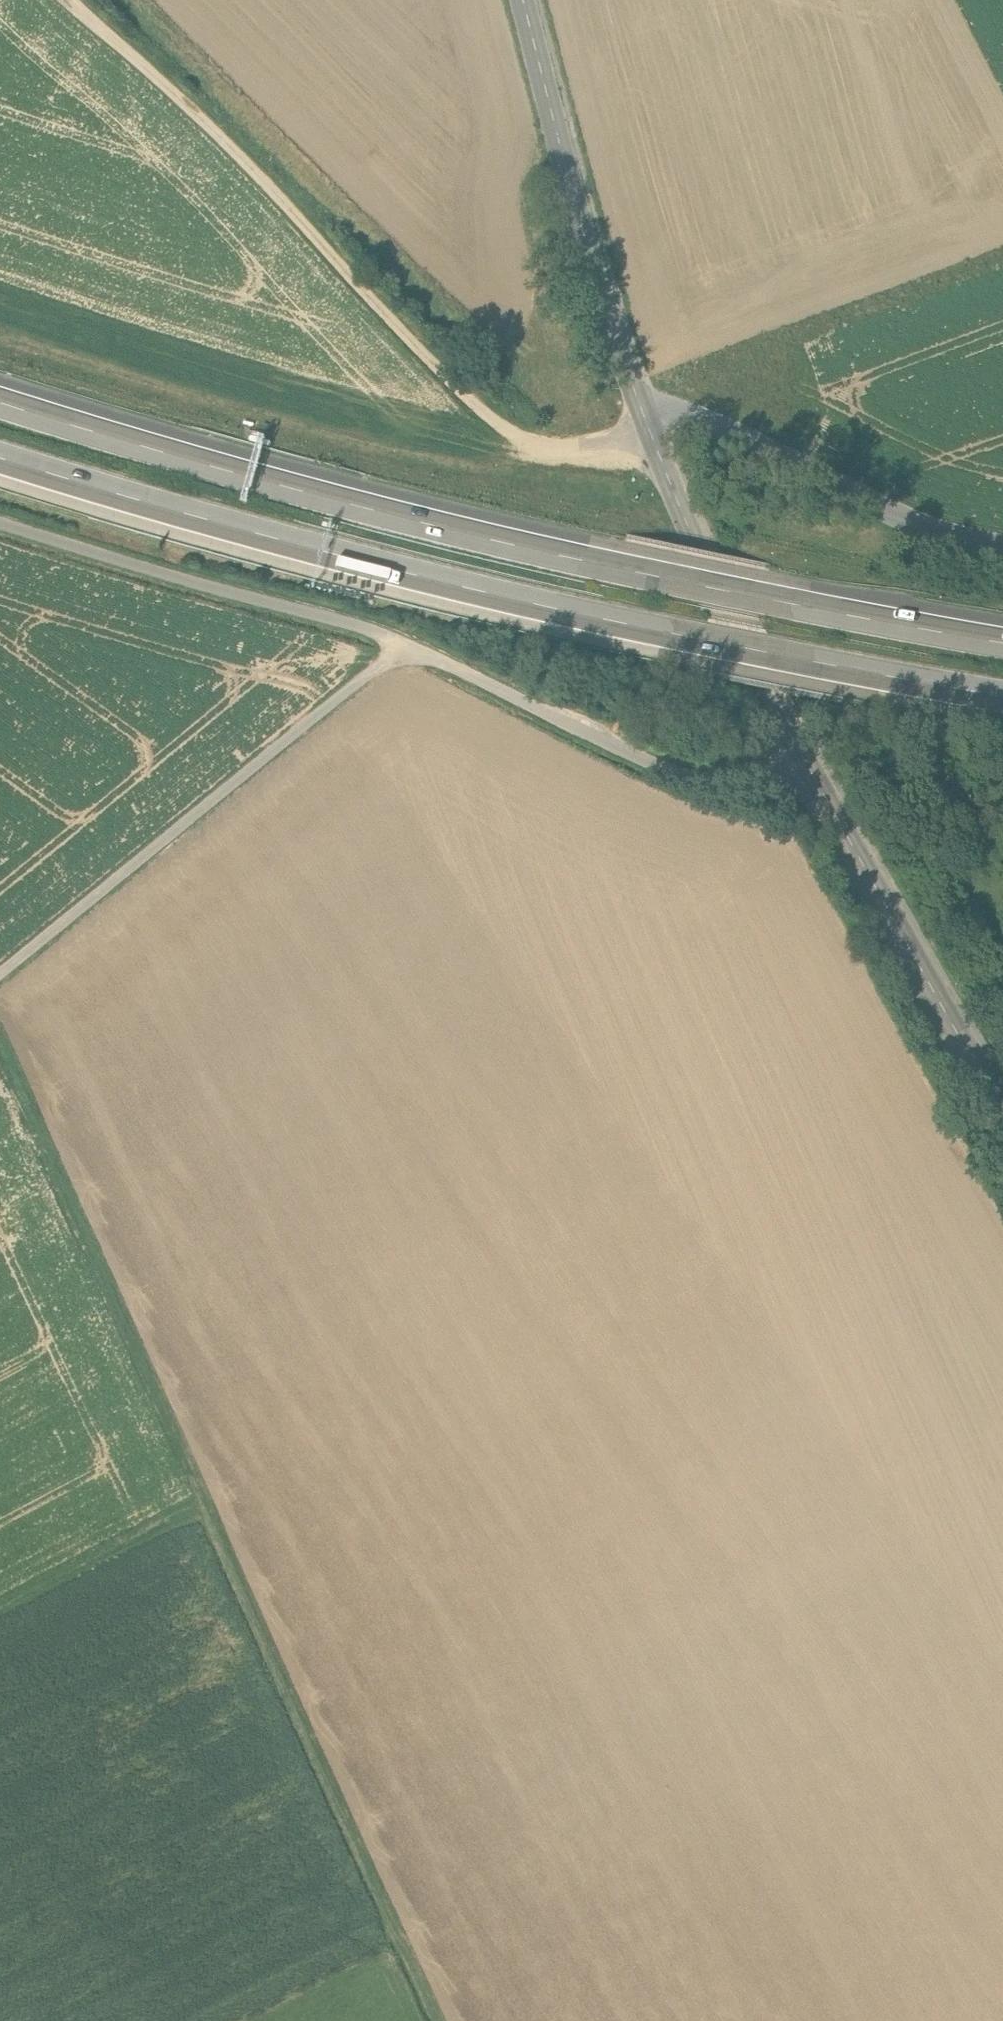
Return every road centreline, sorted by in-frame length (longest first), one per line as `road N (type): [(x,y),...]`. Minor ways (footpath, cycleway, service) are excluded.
road 1 (track): [(436,2020),(0,1038)]
road 2 (motorway): [(1002,645),(641,575),(252,477),(0,401)]
road 3 (motorway): [(0,456),(258,534),(662,630),(1002,696)]
road 4 (track): [(69,0),(273,191),(488,416),(557,449),(651,431)]
road 5 (unclassified): [(0,976),(404,644)]
road 6 (unclassified): [(404,644),(671,770),(769,782),(811,768)]
road 7 (tertiary): [(522,0),(643,411)]
road 8 (unclassified): [(0,522),(404,644)]
road 9 (tertiary): [(643,411),(702,553),(811,768)]
road 10 (tertiary): [(811,768),(1002,1110)]
road 11 (unclassified): [(643,411),(698,415),(944,534),(1002,545)]

